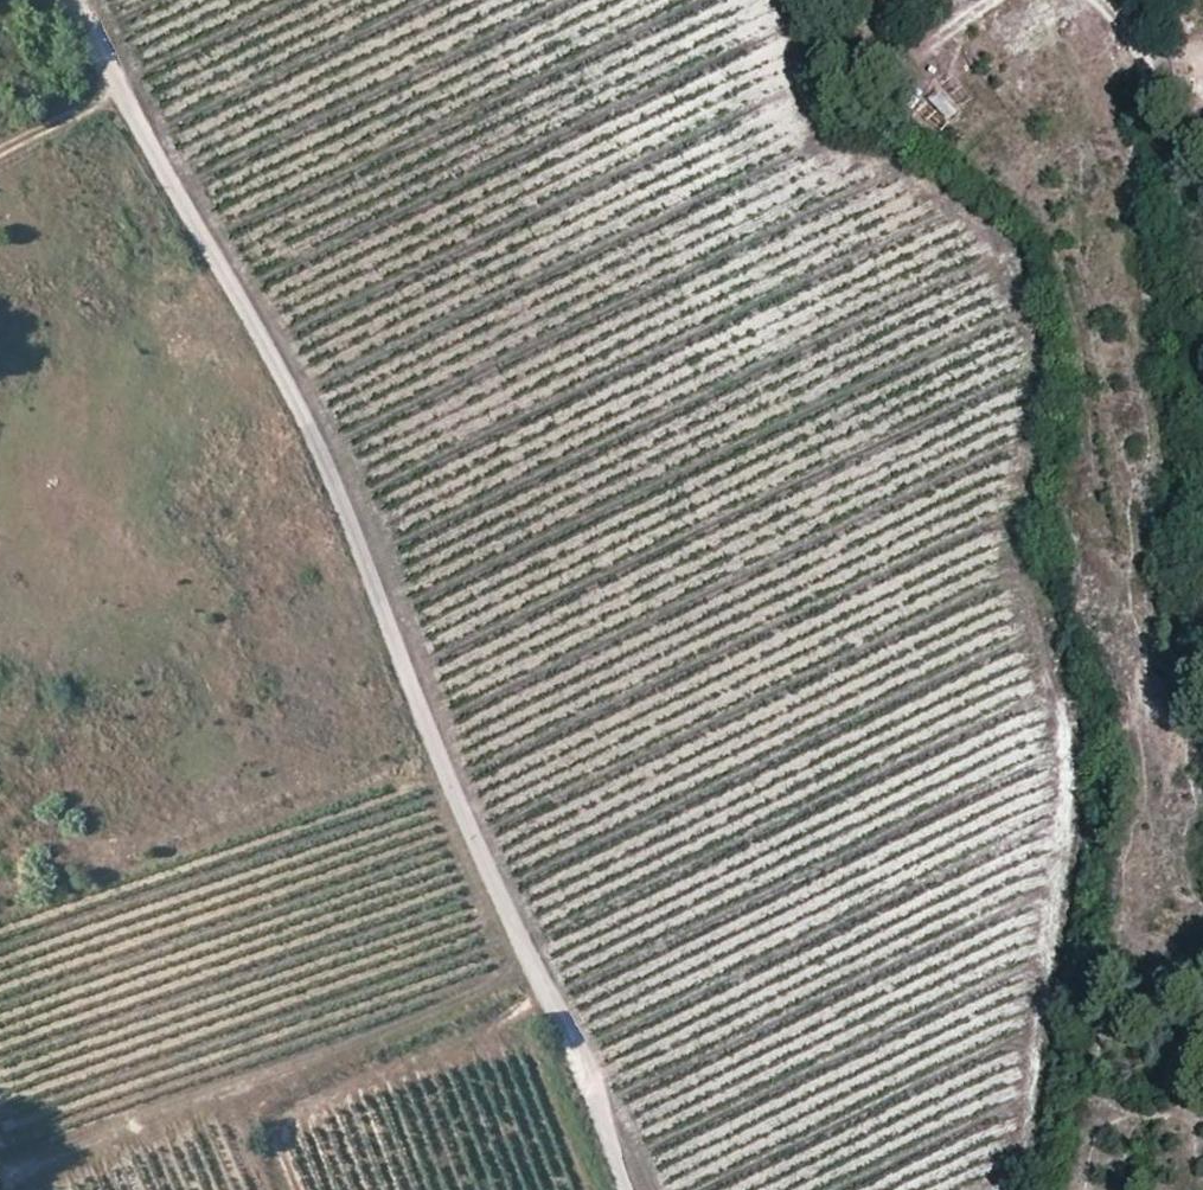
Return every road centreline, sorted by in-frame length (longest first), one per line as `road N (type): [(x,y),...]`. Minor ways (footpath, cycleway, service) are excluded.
road 1 (track): [(625,1189),(435,755),(353,523),(75,0)]

